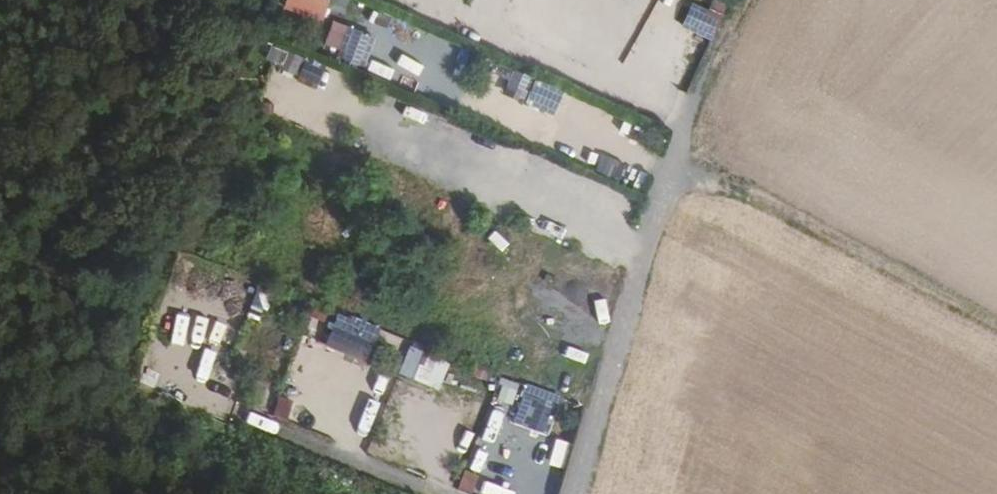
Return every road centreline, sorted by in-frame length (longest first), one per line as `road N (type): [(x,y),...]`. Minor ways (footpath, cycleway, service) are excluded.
road 1 (unclassified): [(581,493),(701,80)]

